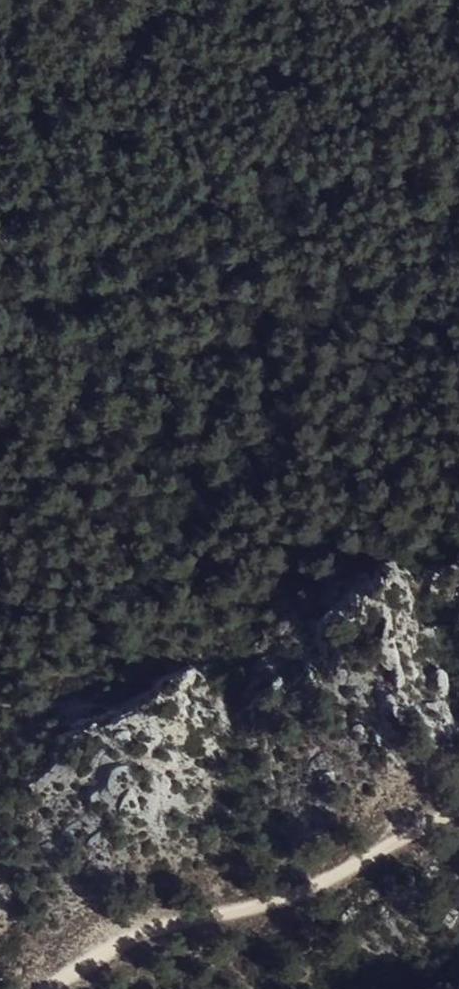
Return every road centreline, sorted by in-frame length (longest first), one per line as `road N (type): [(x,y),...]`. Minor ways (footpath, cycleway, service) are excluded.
road 1 (track): [(458,815),(384,858),(203,903),(40,988)]

